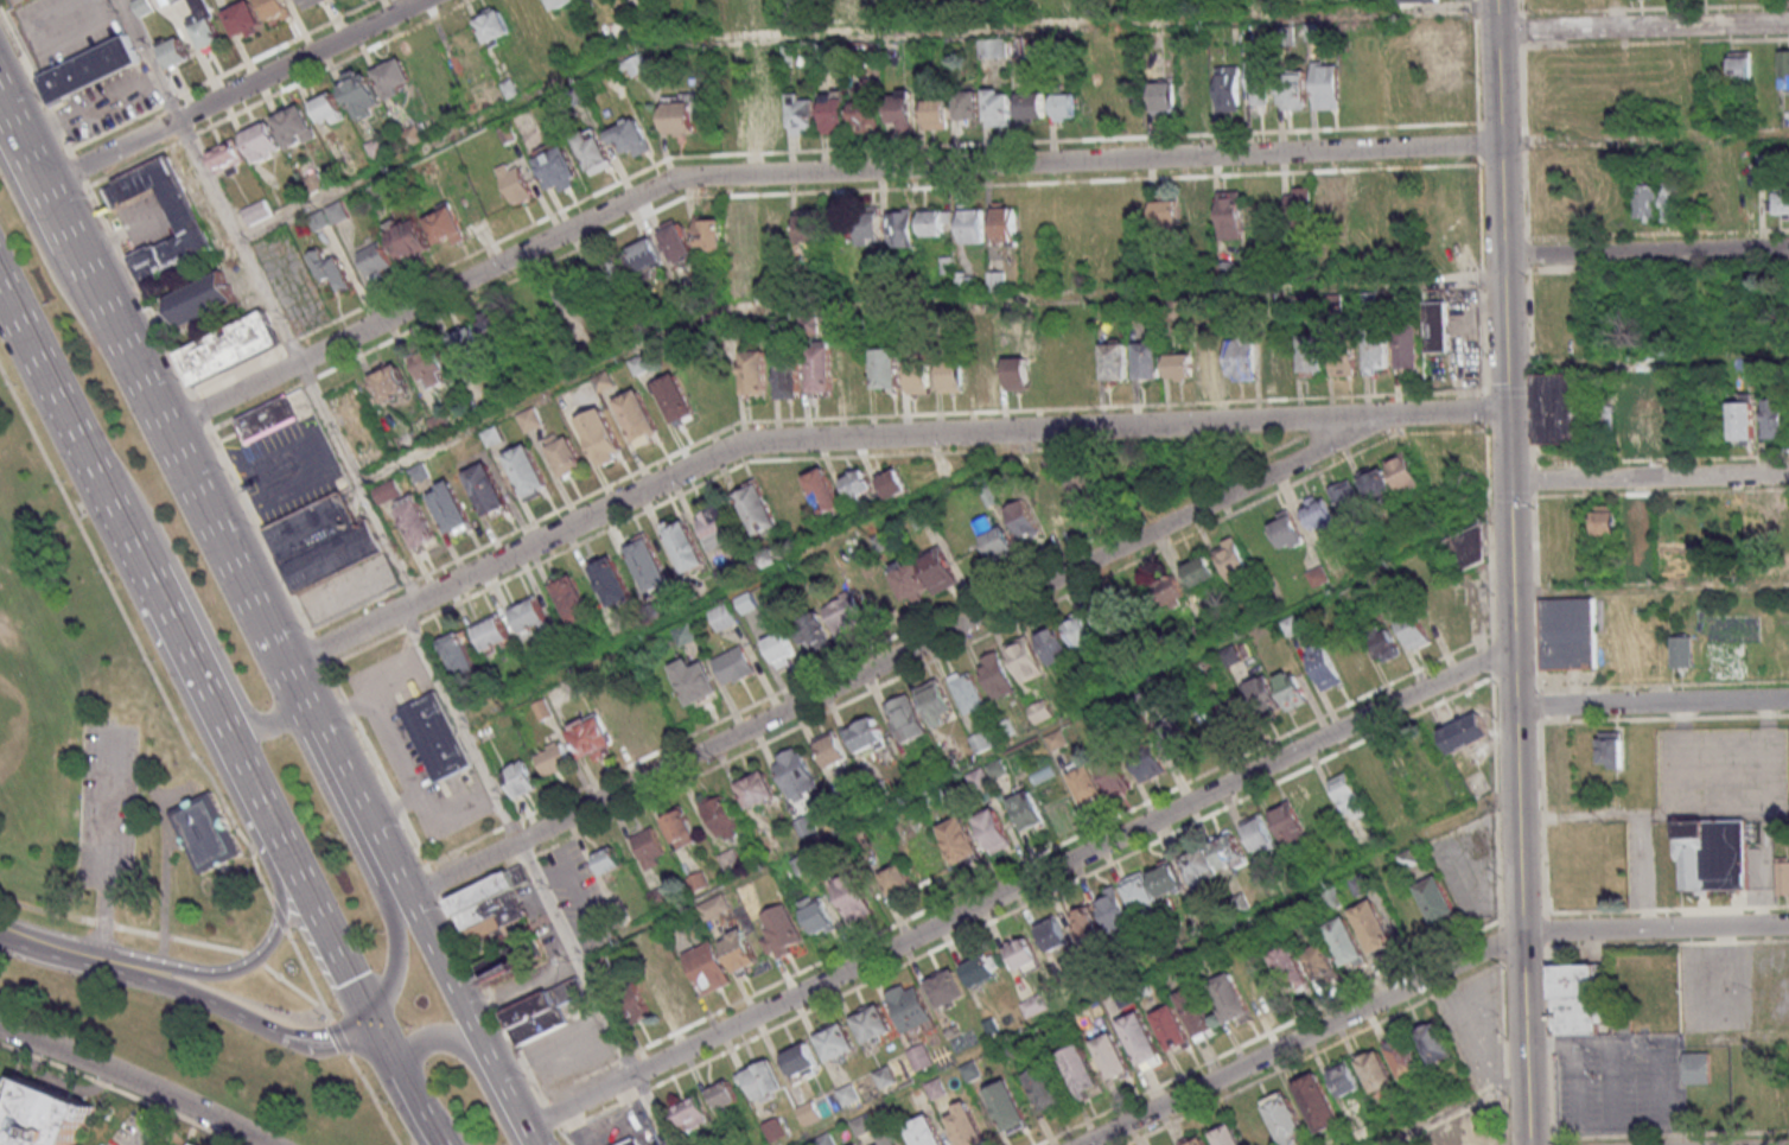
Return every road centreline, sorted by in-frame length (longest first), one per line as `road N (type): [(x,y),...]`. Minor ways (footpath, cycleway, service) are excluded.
road 1 (residential): [(297,362),(676,183),(1500,144)]
road 2 (secondary): [(1526,1144),(1496,0)]
road 3 (residential): [(1389,415),(740,444),(418,600)]
road 4 (residential): [(1513,645),(636,1075)]
road 5 (residential): [(516,840),(1389,415)]
road 6 (primary): [(390,876),(0,100)]
road 7 (residential): [(1083,1144),(1521,931)]
road 8 (residential): [(423,0),(43,185)]
road 9 (primary): [(78,444),(148,517),(250,718),(272,723),(288,710),(282,667)]
road 10 (primary): [(0,287),(158,600)]
road 11 (residential): [(265,1144),(0,1029)]
road 12 (residential): [(1788,250),(1503,260)]
road 13 (primary): [(158,600),(281,854)]
road 14 (primary): [(535,1144),(406,893)]
road 15 (residential): [(1509,482),(1788,474)]
road 16 (residential): [(1788,699),(1515,707)]
road 17 (residential): [(1521,931),(1788,925)]
road 18 (tertiary): [(145,968),(298,1043),(331,1042),(368,1019)]
road 19 (primary): [(126,351),(58,284),(0,166)]
road 20 (tertiary): [(281,854),(279,917),(256,955),(209,974),(145,968)]
road 21 (primary): [(513,1144),(473,1069),(451,1047),(418,1043),(397,1076)]
road 22 (primary): [(281,854),(368,1019)]
road 23 (residential): [(1605,31),(1788,25)]
road 24 (residential): [(418,600),(282,667)]
road 25 (tertiary): [(145,968),(0,926)]
road 26 (residential): [(163,427),(297,362)]
road 27 (primary): [(368,1019),(441,1144)]
road 28 (primary): [(368,1019),(393,975),(394,928),(406,893)]
road 29 (residential): [(406,893),(516,840)]
road 30 (residential): [(636,1075),(527,1128)]

